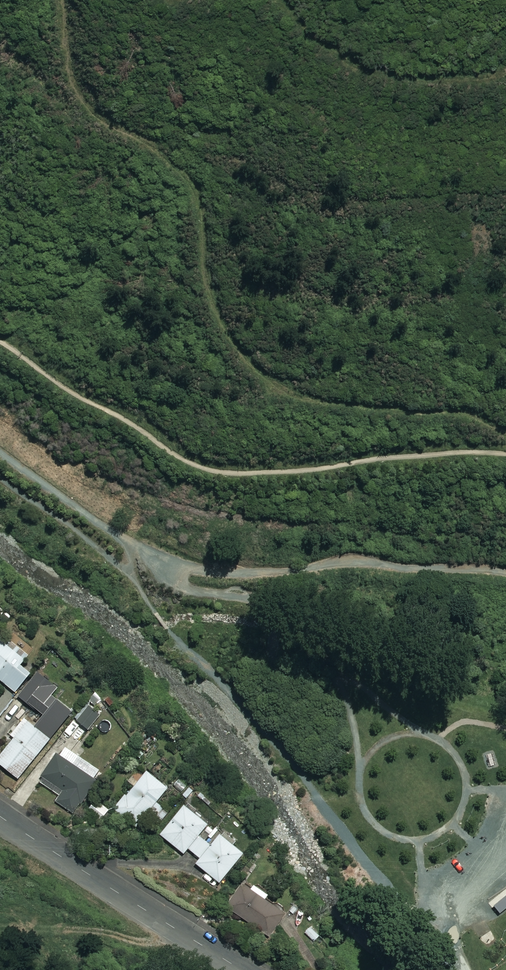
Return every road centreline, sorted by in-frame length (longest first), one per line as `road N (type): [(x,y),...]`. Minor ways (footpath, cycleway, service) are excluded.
road 1 (track): [(505,427),(460,415),(319,401),(283,390),(259,370),(221,314),(199,194),(185,169),(82,97),(63,0)]
road 2 (track): [(0,342),(210,470),(505,453)]
road 3 (track): [(0,452),(117,534),(188,567),(284,570),(357,558),(505,572)]
road 4 (residential): [(0,816),(240,969)]
road 5 (track): [(240,0),(408,65),(447,71),(505,58)]
road 6 (track): [(160,557),(181,585),(279,601),(275,664),(340,685)]

